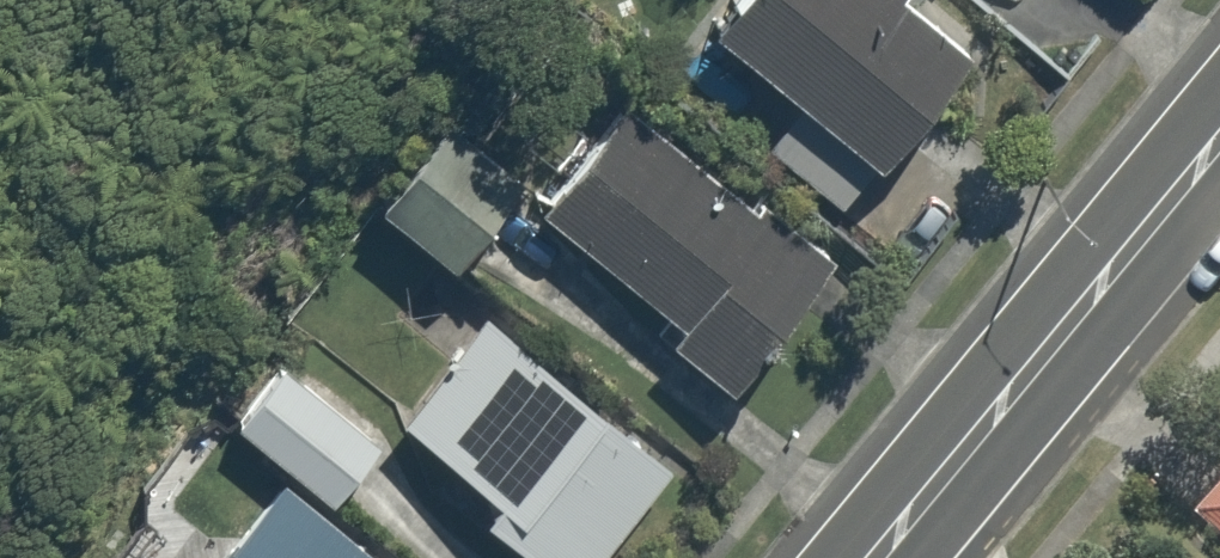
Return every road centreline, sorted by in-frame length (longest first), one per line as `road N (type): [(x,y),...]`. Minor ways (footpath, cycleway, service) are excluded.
road 1 (tertiary): [(1219,141),(875,557)]

